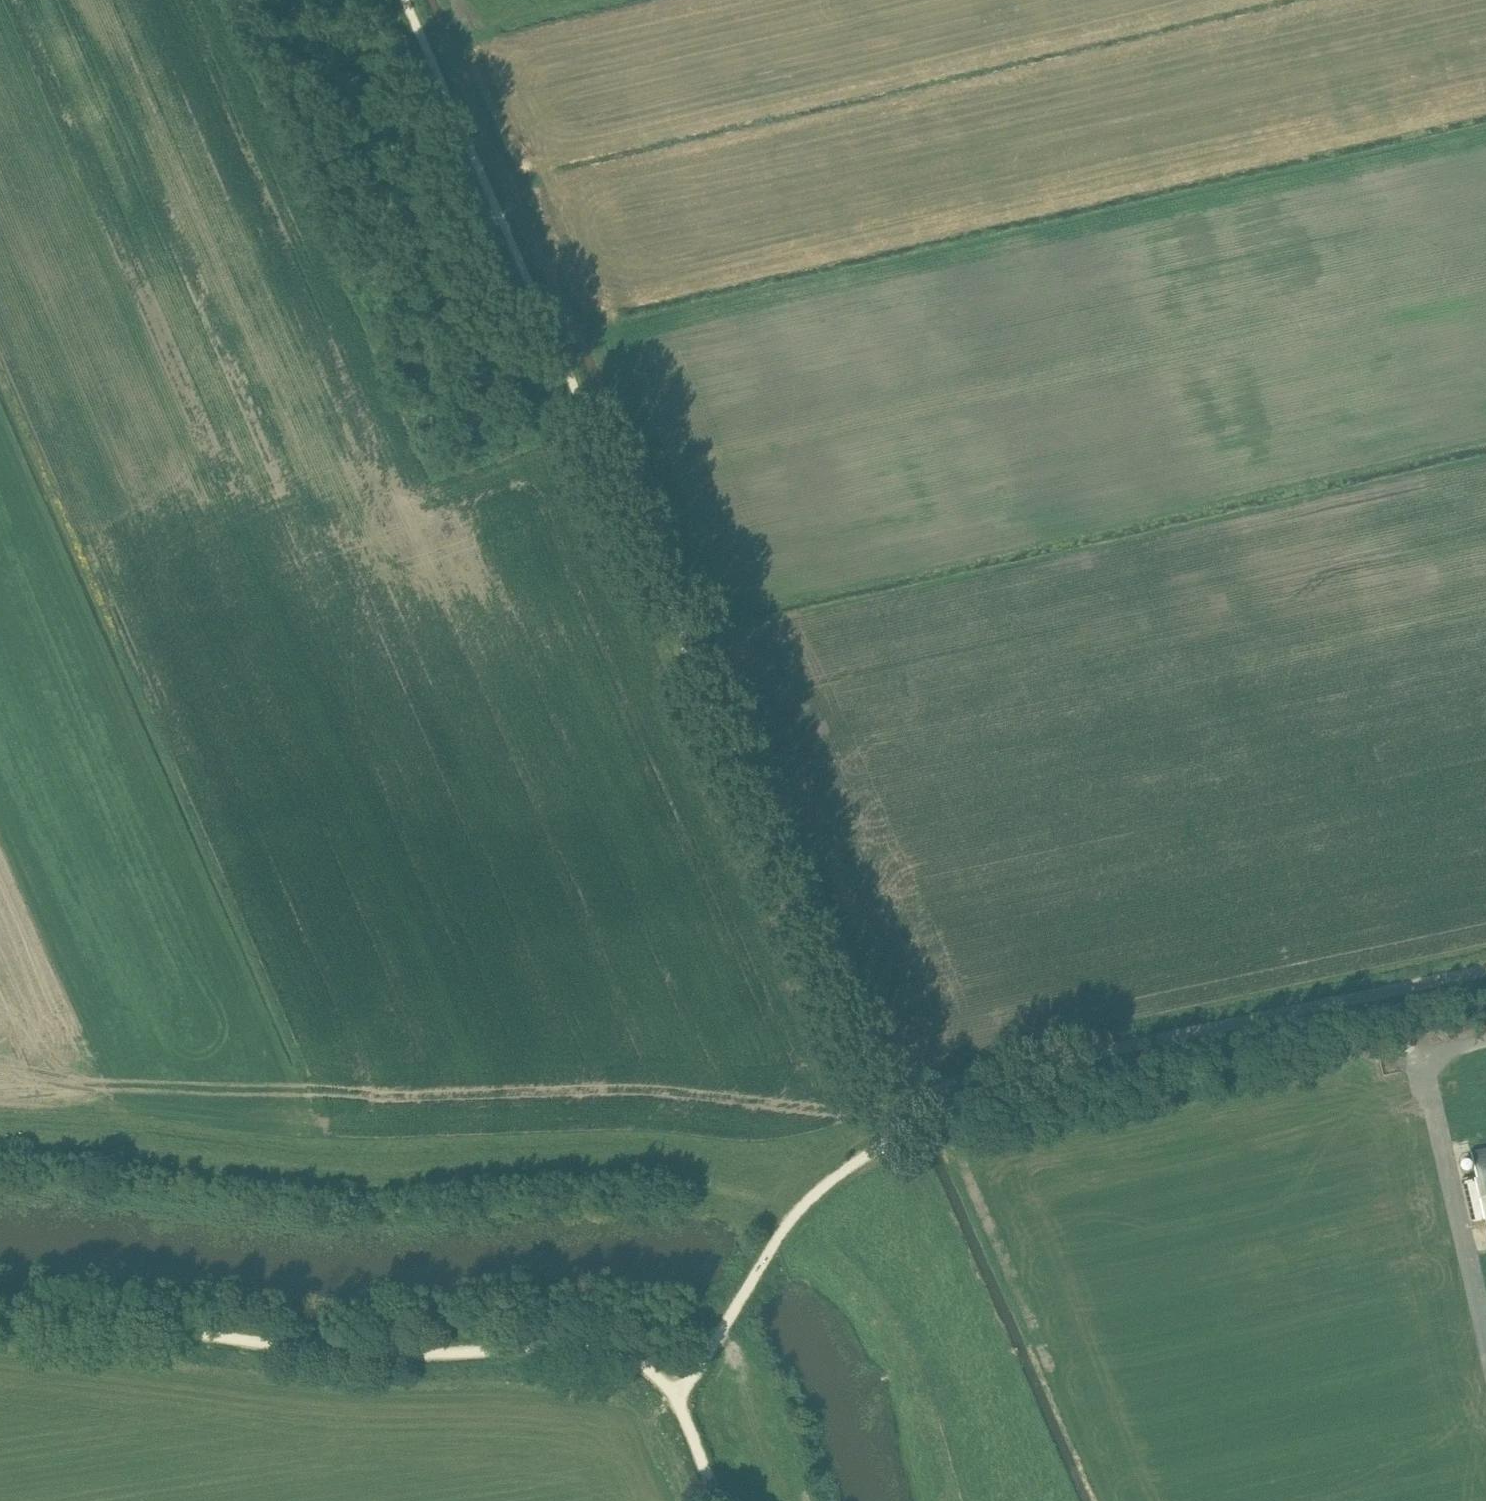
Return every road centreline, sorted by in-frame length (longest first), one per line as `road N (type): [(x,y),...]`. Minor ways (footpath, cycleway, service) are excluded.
road 1 (unclassified): [(889,1109),(965,1081),(1485,971)]

